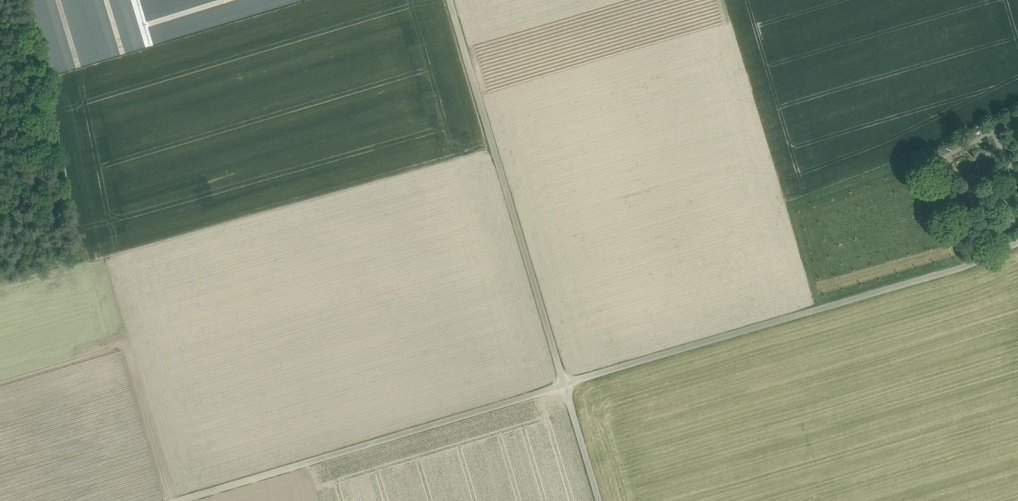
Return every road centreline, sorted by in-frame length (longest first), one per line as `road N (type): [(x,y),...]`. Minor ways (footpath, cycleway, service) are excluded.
road 1 (unclassified): [(1017,242),(568,382)]
road 2 (unclassified): [(568,382),(178,500)]
road 3 (unclassified): [(453,0),(568,382)]
road 4 (unclassified): [(568,382),(603,500)]

